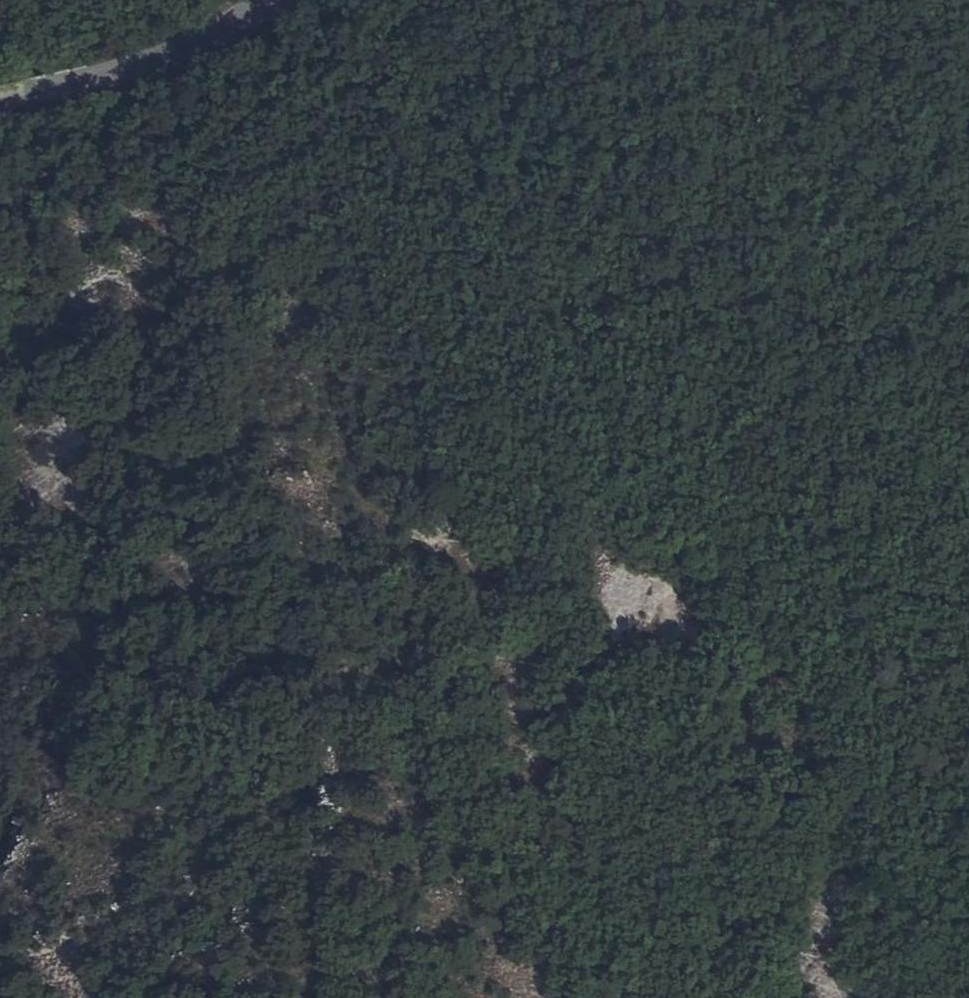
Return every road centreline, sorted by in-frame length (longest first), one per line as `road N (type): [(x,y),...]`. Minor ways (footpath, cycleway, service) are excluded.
road 1 (secondary): [(273,0),(215,39),(154,66),(0,105)]

